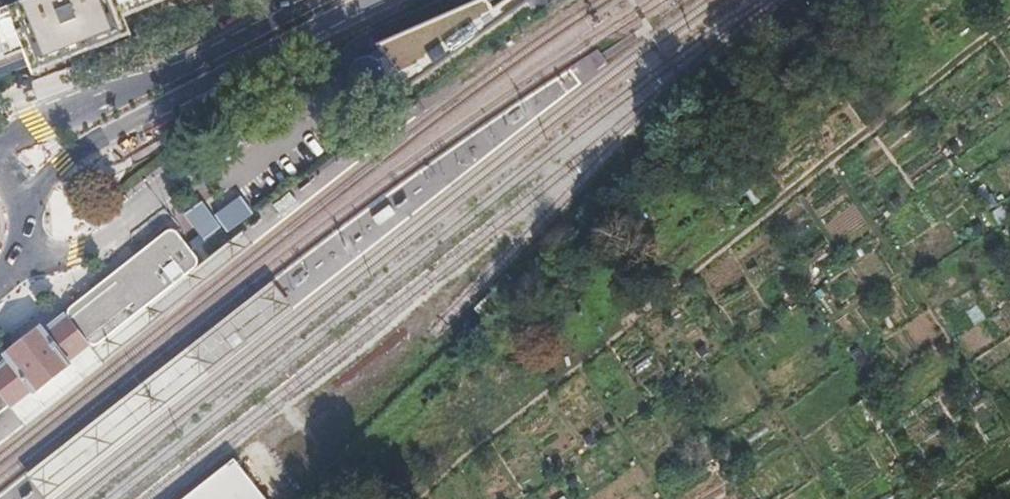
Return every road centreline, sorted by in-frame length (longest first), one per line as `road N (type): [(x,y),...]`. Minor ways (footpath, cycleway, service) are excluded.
road 1 (track): [(413,498),(1009,19)]
road 2 (primary): [(22,198),(101,140),(376,0)]
road 3 (primary): [(312,0),(87,109),(0,139)]

